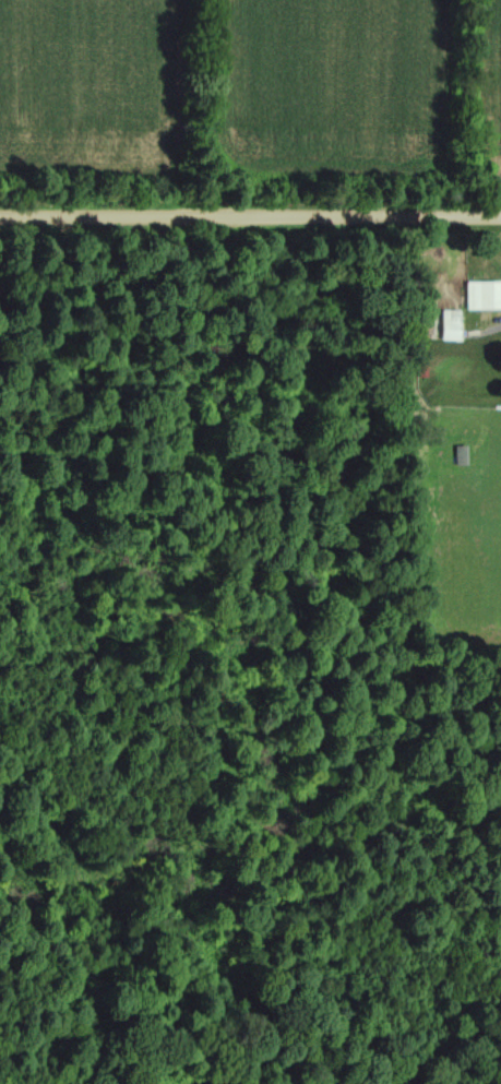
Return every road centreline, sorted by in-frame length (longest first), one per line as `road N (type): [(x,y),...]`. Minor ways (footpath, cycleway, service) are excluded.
road 1 (residential): [(0,218),(500,219)]

